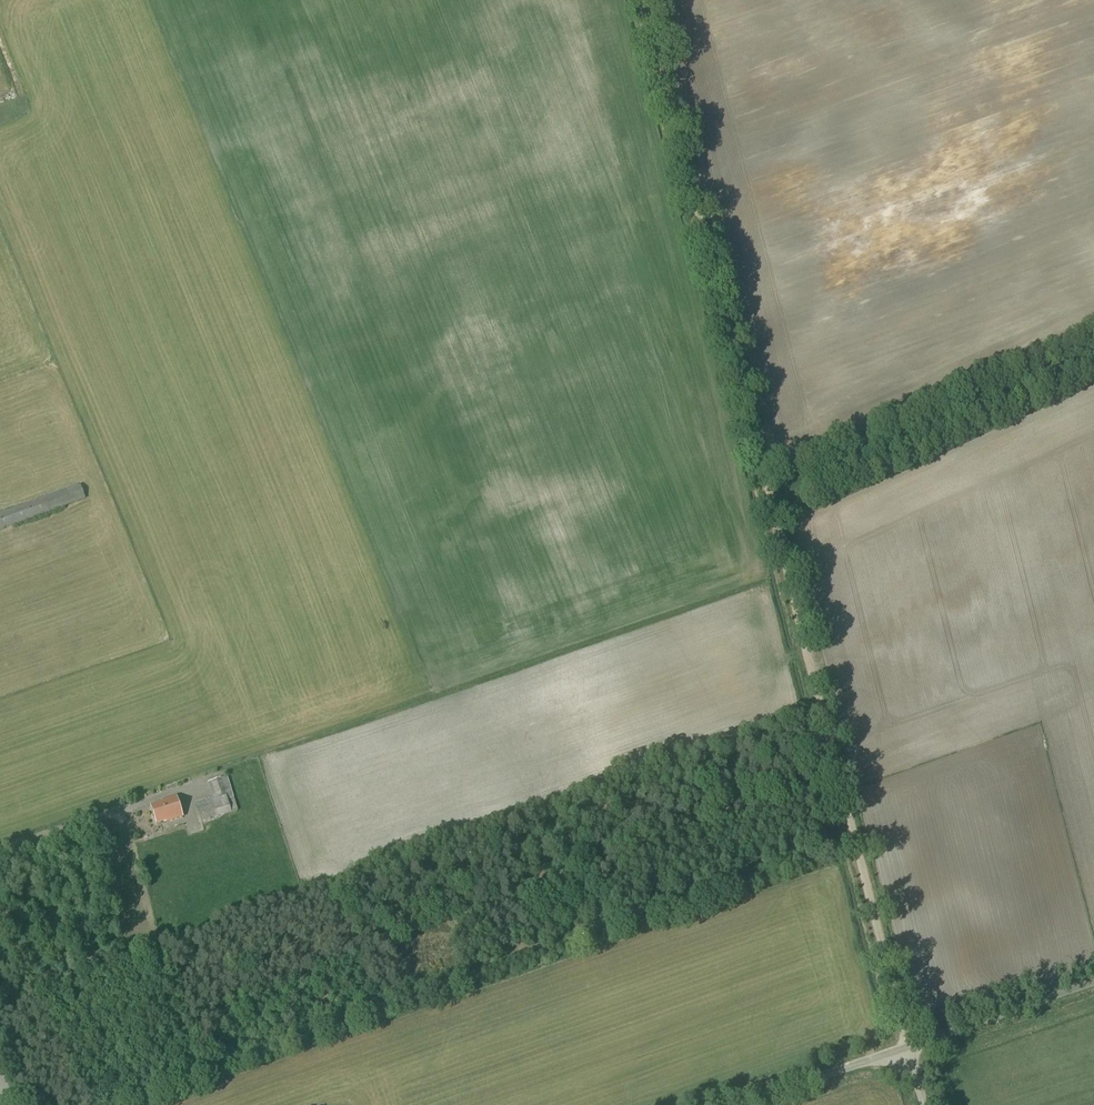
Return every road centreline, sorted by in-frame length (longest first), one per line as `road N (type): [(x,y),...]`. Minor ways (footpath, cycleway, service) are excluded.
road 1 (track): [(644,0),(908,1045)]
road 2 (unclassified): [(908,1045),(1093,980)]
road 3 (unclassified): [(738,1104),(908,1045)]

